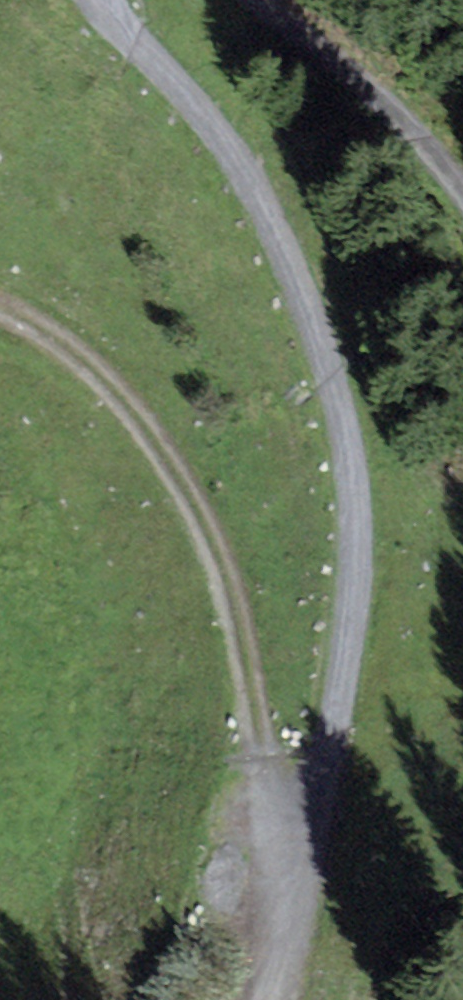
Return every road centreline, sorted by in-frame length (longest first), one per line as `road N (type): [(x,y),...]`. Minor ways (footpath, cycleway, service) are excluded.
road 1 (track): [(266,999),(283,965),(342,717),(360,511),(331,374),(284,246),(105,0)]
road 2 (track): [(283,965),(268,725),(226,584),(141,412),(0,319)]
road 3 (track): [(245,0),(377,110),(462,202)]

